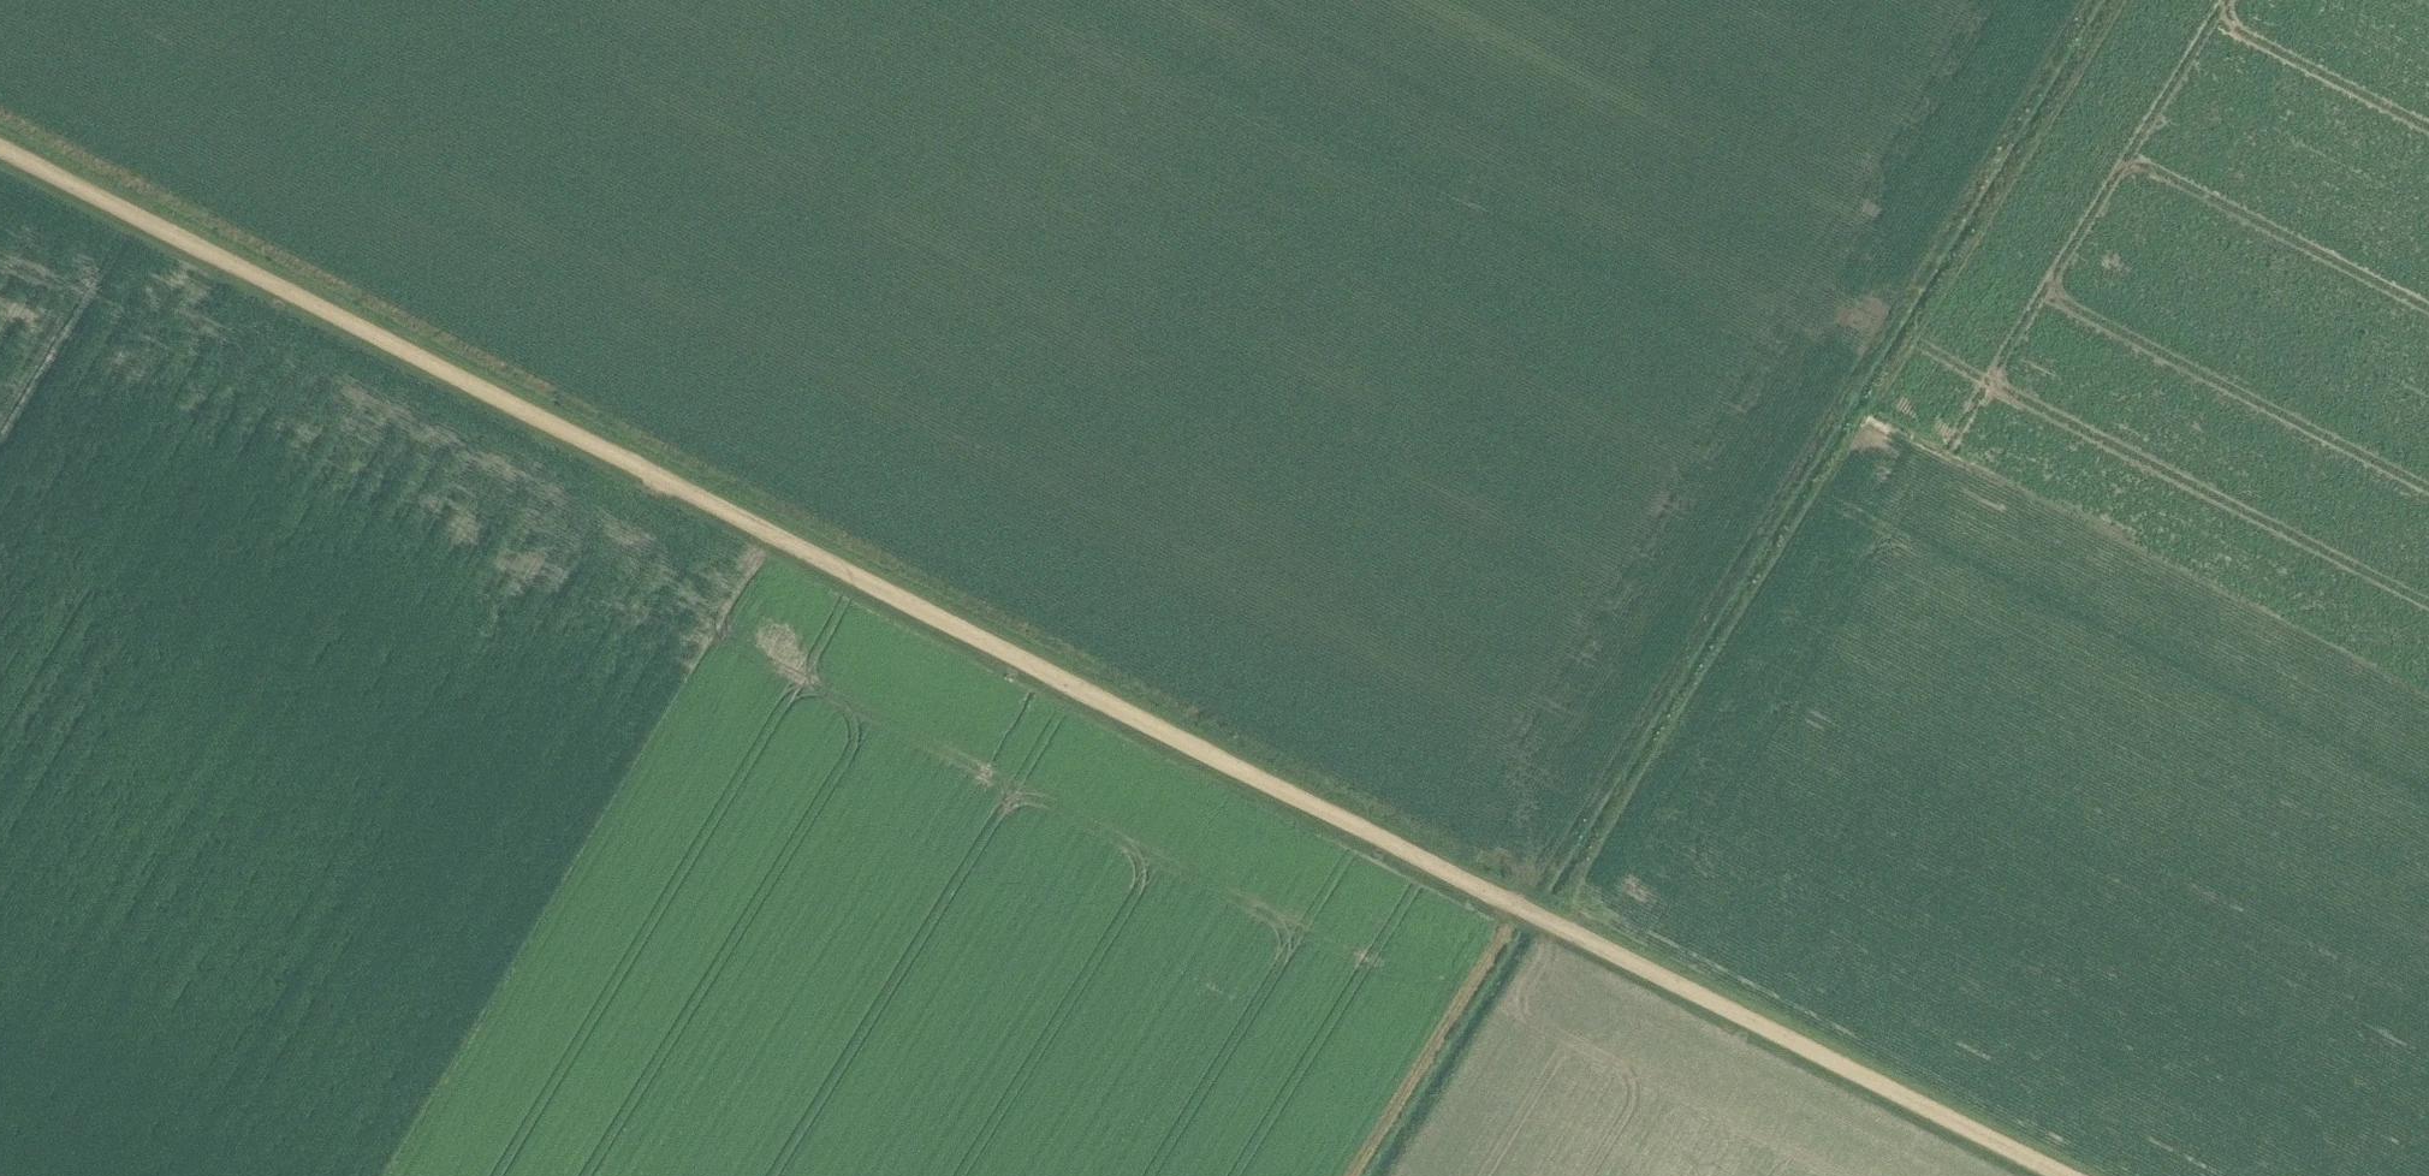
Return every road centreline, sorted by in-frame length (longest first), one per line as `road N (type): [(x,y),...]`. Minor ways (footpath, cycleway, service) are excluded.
road 1 (track): [(2064,1175),(0,144)]

